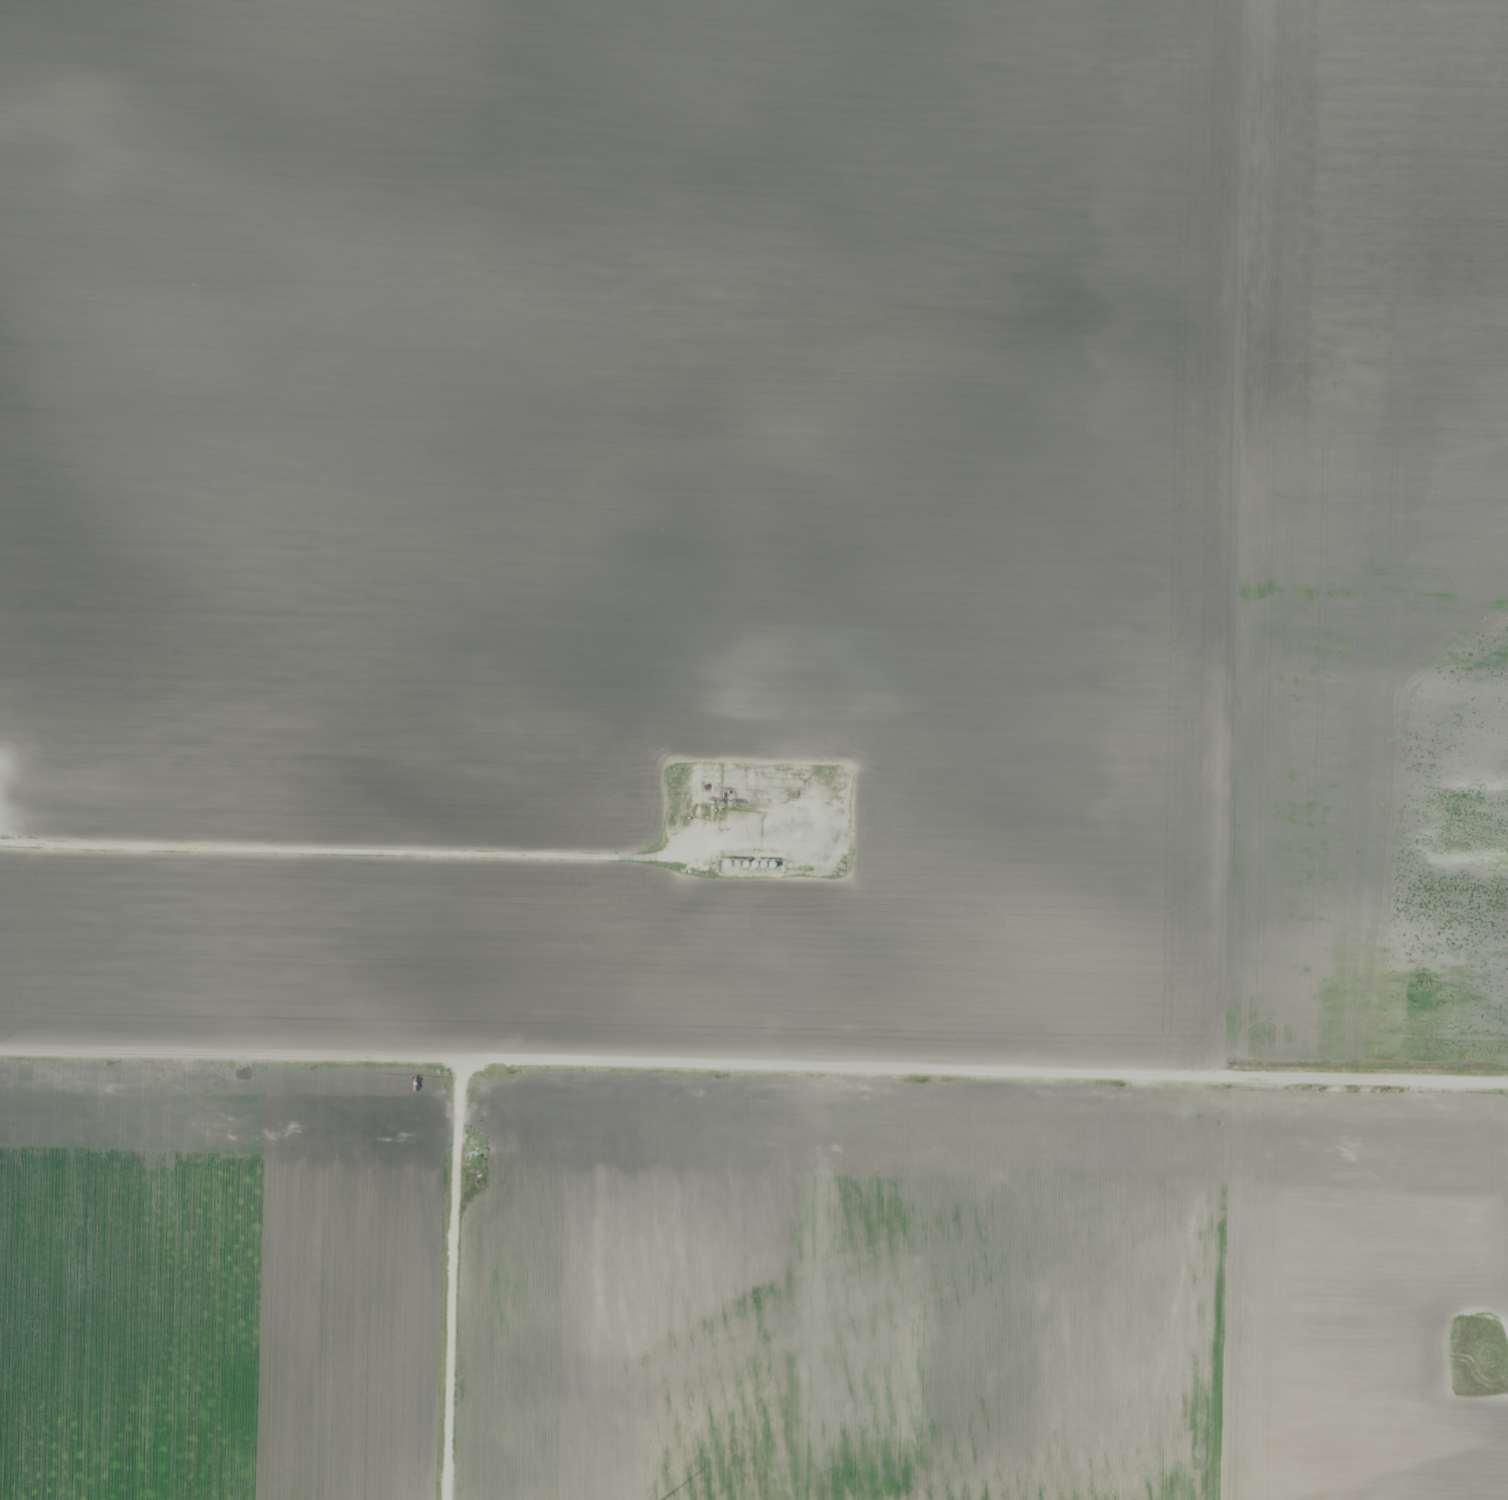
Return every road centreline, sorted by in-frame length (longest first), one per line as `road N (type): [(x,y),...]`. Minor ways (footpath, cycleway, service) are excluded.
road 1 (tertiary): [(0,1052),(1507,1082)]

